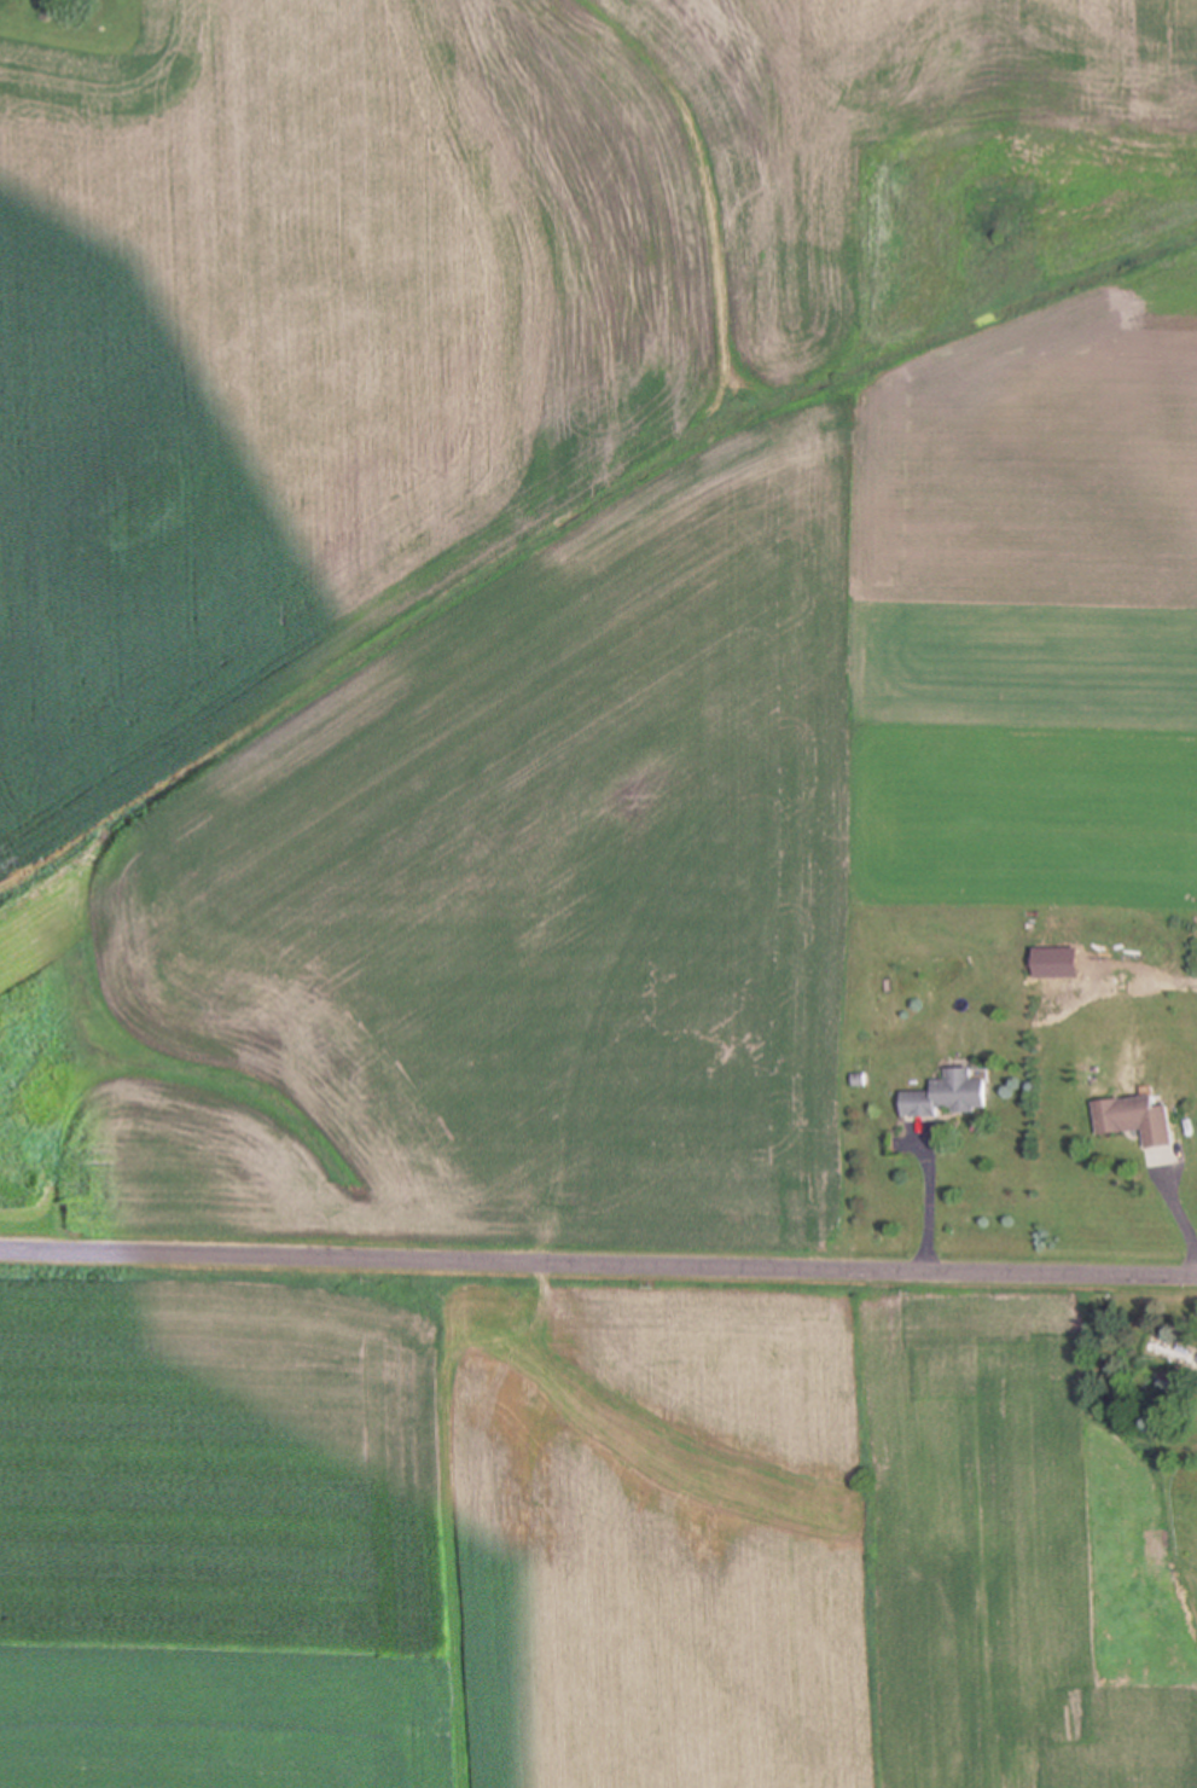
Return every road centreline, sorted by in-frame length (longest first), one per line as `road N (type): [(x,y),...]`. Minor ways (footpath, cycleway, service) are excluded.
road 1 (residential): [(1196,1273),(0,1243)]

